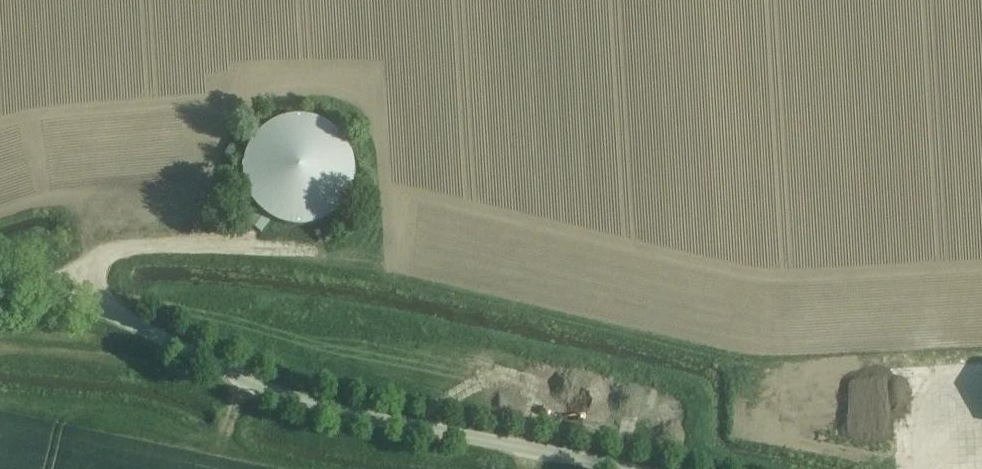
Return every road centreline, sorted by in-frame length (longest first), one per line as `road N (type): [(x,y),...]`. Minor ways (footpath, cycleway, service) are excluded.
road 1 (unclassified): [(621,468),(301,401),(81,302),(0,292)]
road 2 (track): [(0,350),(135,362),(236,397),(247,381)]
road 3 (track): [(81,270),(101,250),(123,244),(313,250)]
road 4 (track): [(0,399),(125,414),(216,440)]
road 5 (track): [(73,299),(84,236),(70,205),(56,200),(0,216)]
road 6 (track): [(236,397),(216,440),(304,468)]

